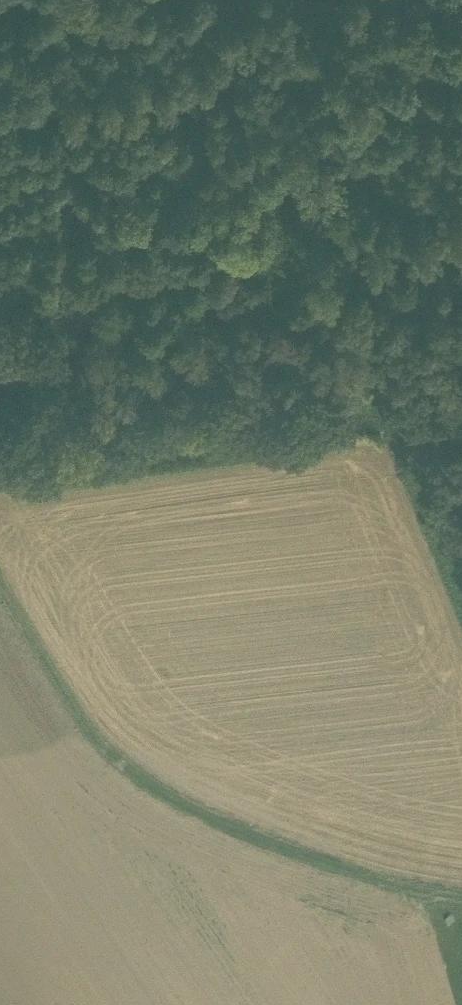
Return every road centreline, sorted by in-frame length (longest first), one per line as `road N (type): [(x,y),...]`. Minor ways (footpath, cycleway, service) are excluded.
road 1 (track): [(461,887),(408,891),(314,880),(189,829),(87,743),(0,590)]

